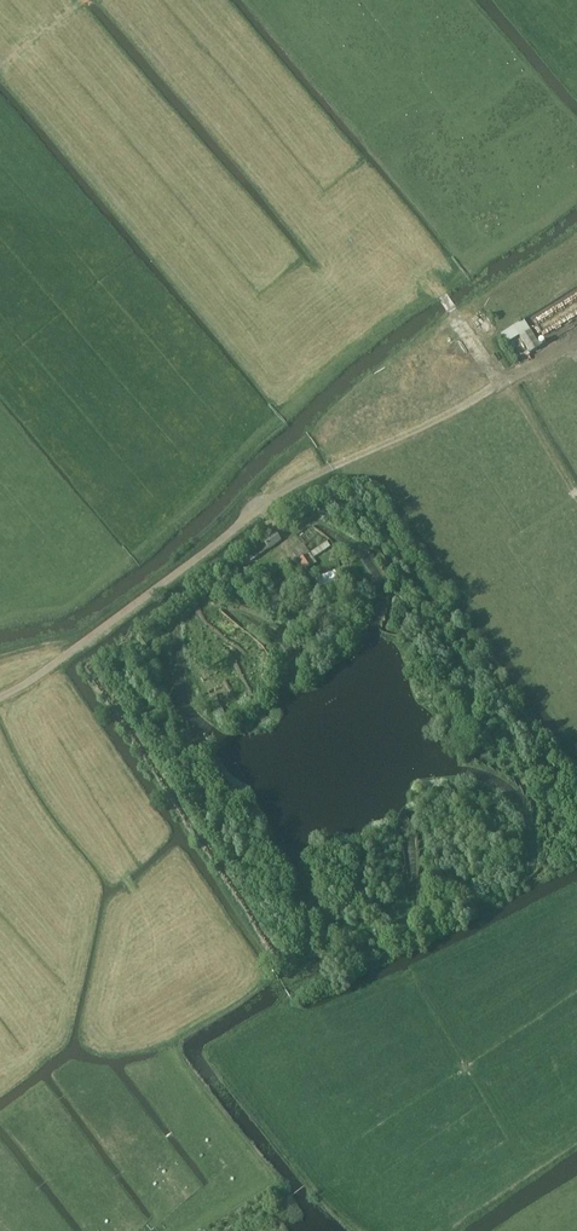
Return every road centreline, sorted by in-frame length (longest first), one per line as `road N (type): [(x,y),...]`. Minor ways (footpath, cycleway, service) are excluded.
road 1 (track): [(576,194),(433,283),(67,607),(0,623)]
road 2 (track): [(329,467),(576,335)]
road 3 (track): [(502,381),(428,275)]

